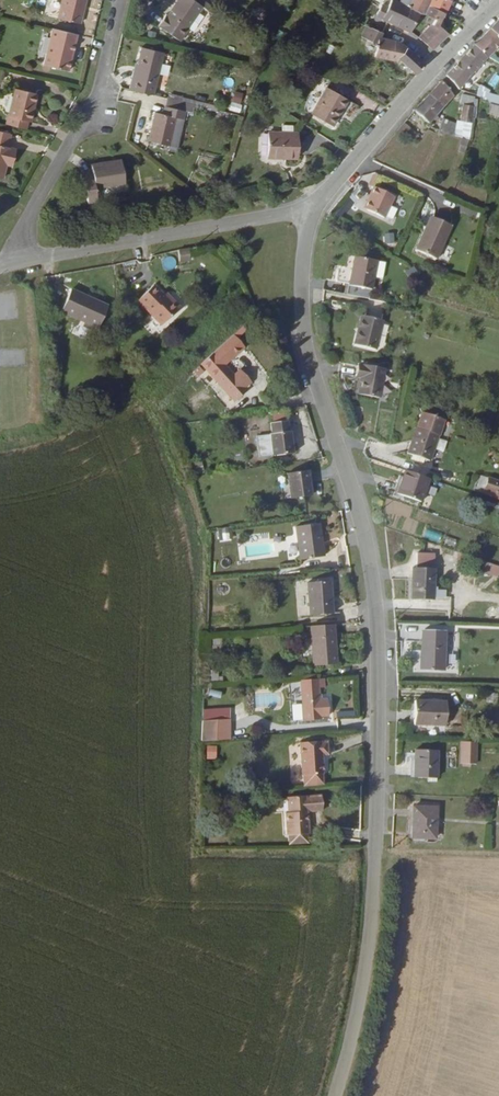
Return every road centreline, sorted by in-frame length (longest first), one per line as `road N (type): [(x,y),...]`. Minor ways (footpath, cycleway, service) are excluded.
road 1 (residential): [(379,855),(375,576),(304,324),(316,208)]
road 2 (residential): [(17,264),(316,208)]
road 3 (residential): [(17,264),(30,207),(94,106),(121,0)]
road 4 (residential): [(316,208),(498,5)]
road 5 (unclassified): [(335,1095),(366,973),(379,855)]
road 6 (track): [(479,216),(357,157)]

